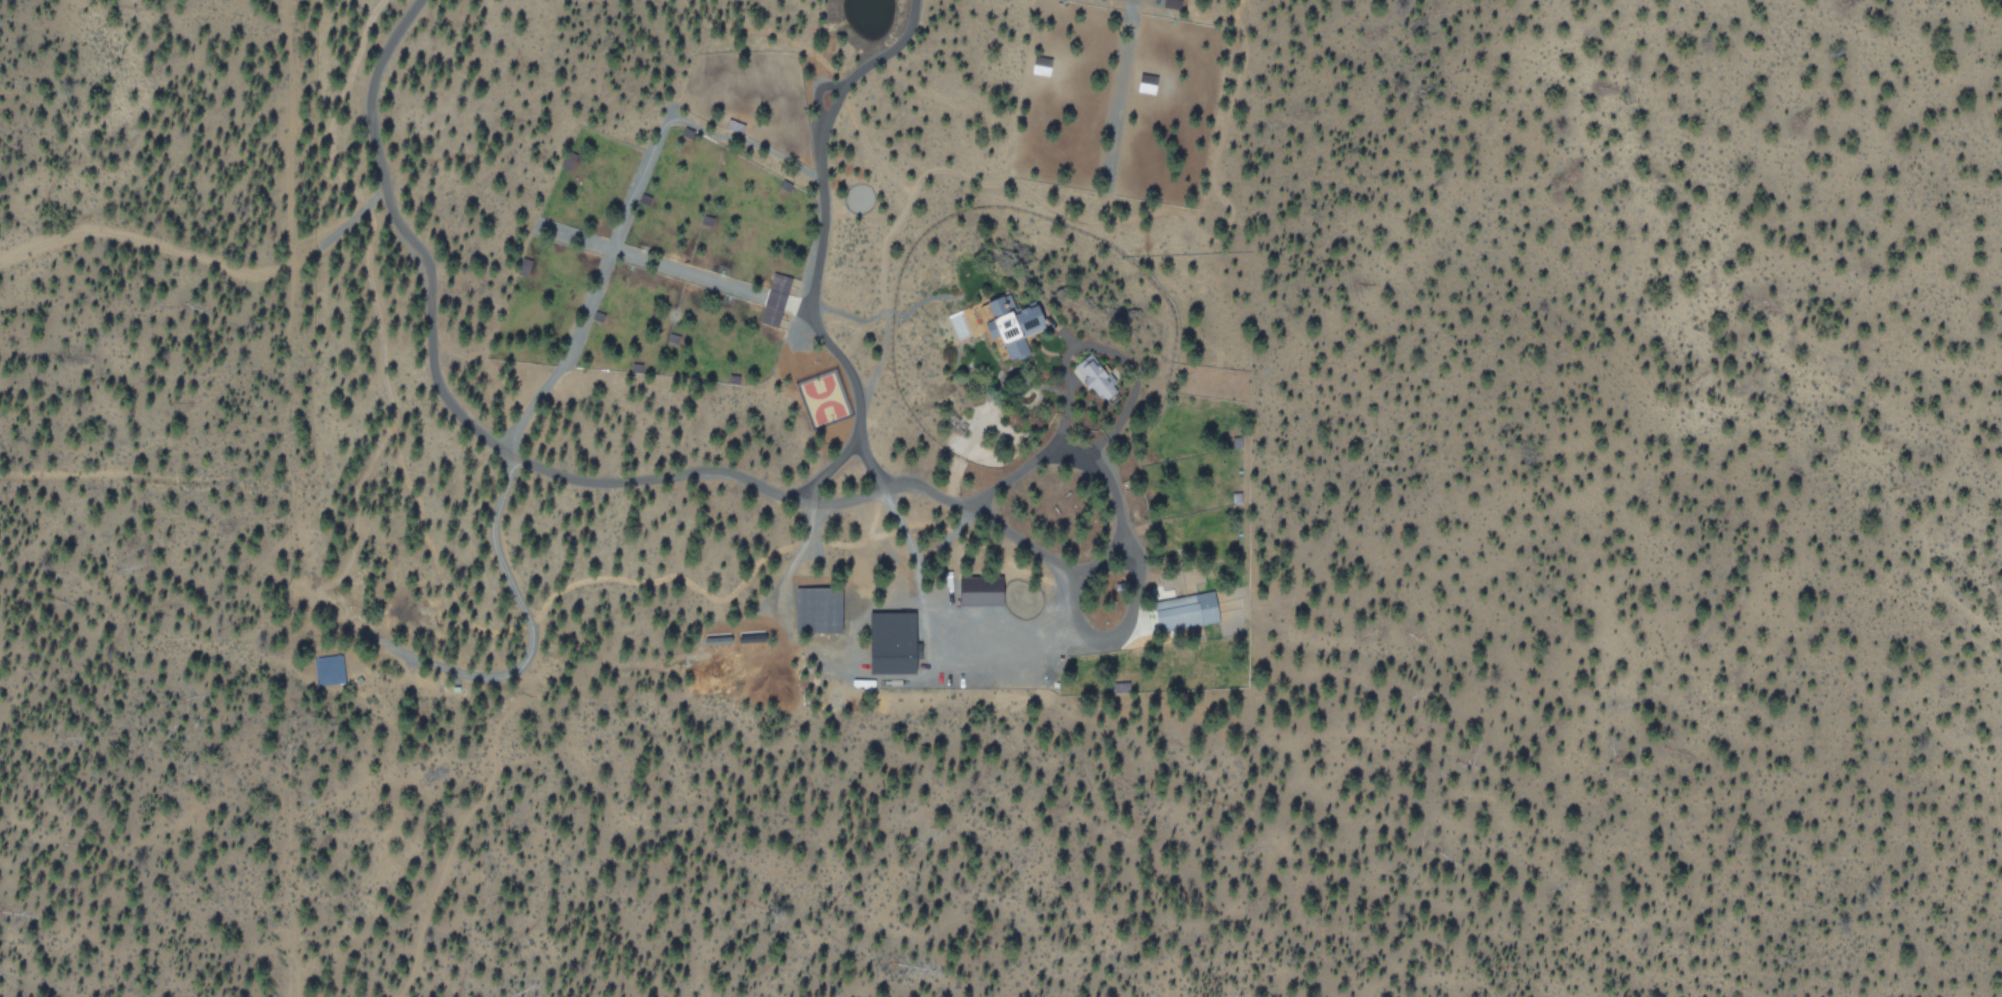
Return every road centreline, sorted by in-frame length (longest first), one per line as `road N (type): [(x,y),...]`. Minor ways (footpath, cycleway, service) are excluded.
road 1 (track): [(0,259),(97,235),(248,273),(277,267),(360,216)]

